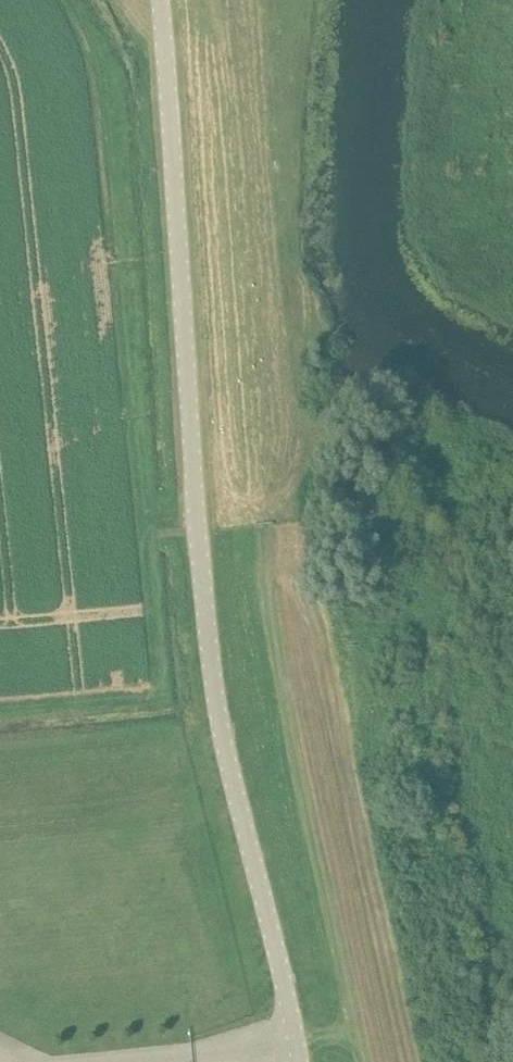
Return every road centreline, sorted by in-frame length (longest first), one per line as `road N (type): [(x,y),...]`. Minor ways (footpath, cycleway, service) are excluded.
road 1 (unclassified): [(303,1061),(210,664),(158,0)]
road 2 (track): [(210,0),(227,96),(276,666),(360,1061)]

